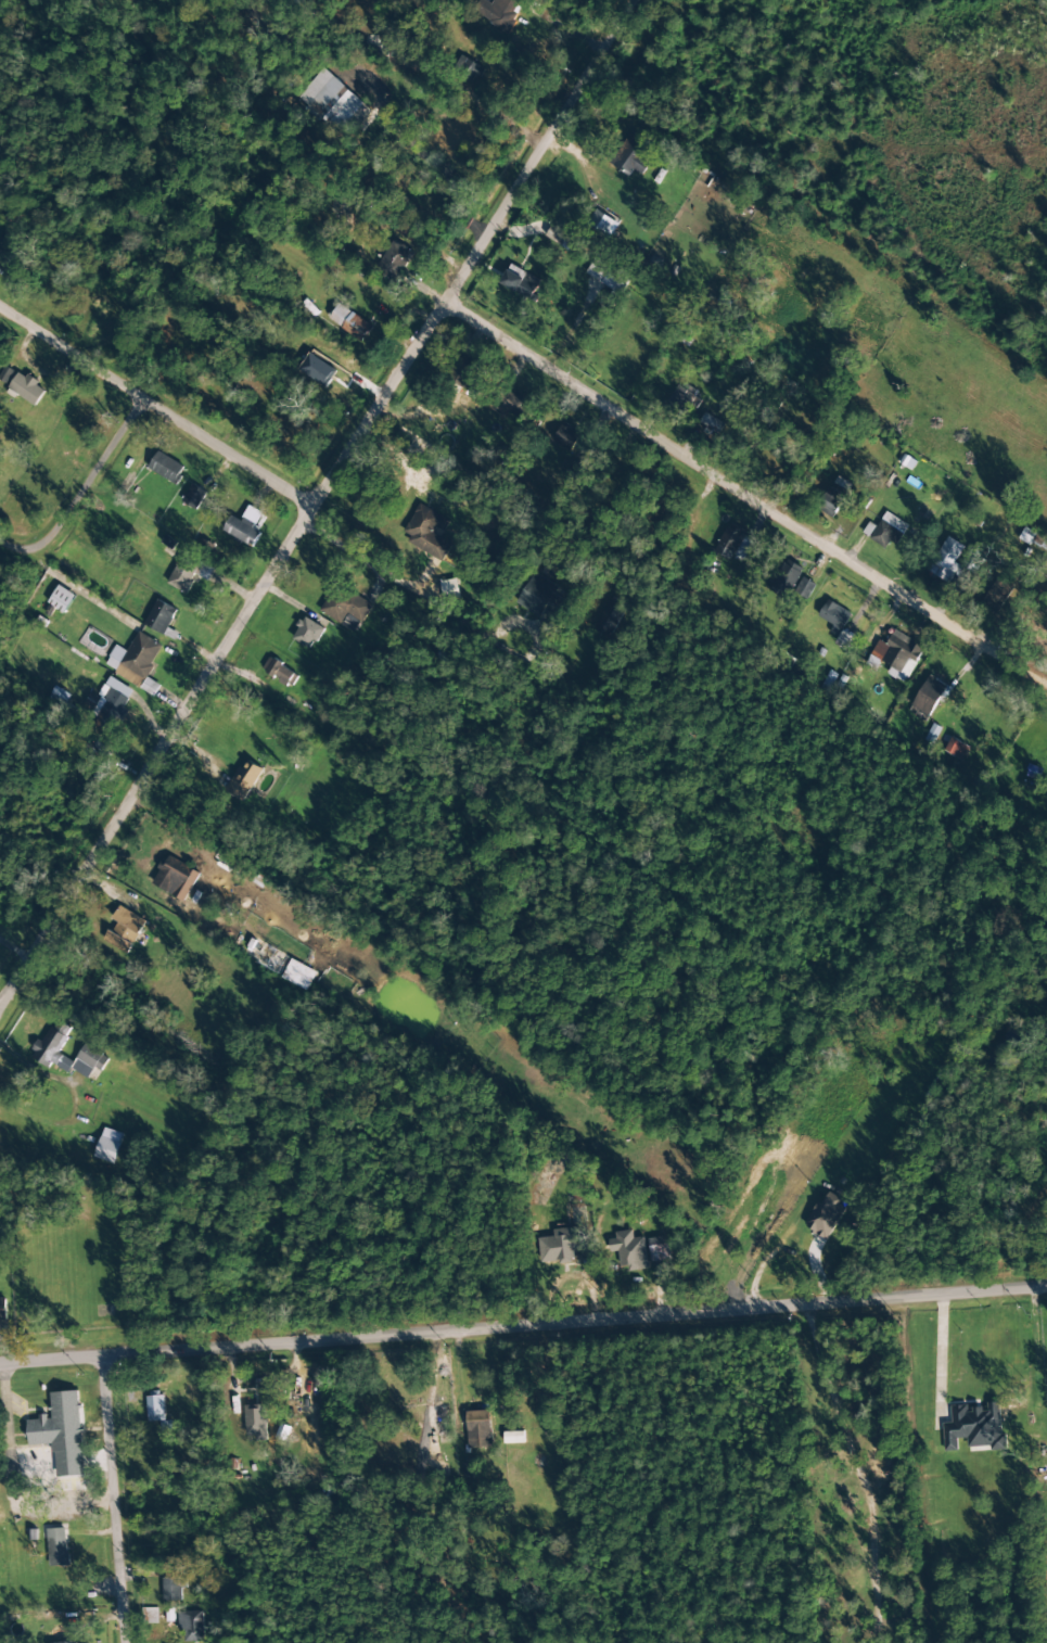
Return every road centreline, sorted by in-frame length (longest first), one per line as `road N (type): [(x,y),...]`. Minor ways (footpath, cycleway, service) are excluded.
road 1 (residential): [(0,996),(631,0)]
road 2 (residential): [(1046,1283),(0,1358)]
road 3 (residential): [(1031,673),(444,295)]
road 4 (residential): [(310,504),(0,303)]
road 5 (residential): [(123,1642),(103,1350)]
road 6 (residential): [(8,543),(30,544),(52,524),(143,396)]

